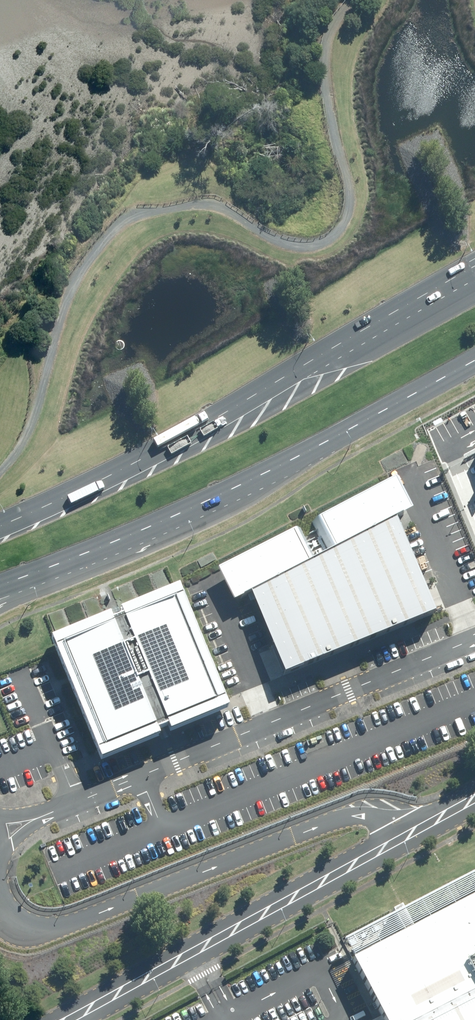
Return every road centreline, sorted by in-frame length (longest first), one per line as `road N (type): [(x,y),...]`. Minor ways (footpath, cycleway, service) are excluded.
road 1 (primary): [(0,528),(194,438),(474,280)]
road 2 (primary): [(474,363),(247,488),(31,576)]
road 3 (unclassified): [(0,908),(10,922),(39,931),(353,815),(387,816),(406,835)]
road 4 (unclassified): [(63,1019),(406,835)]

